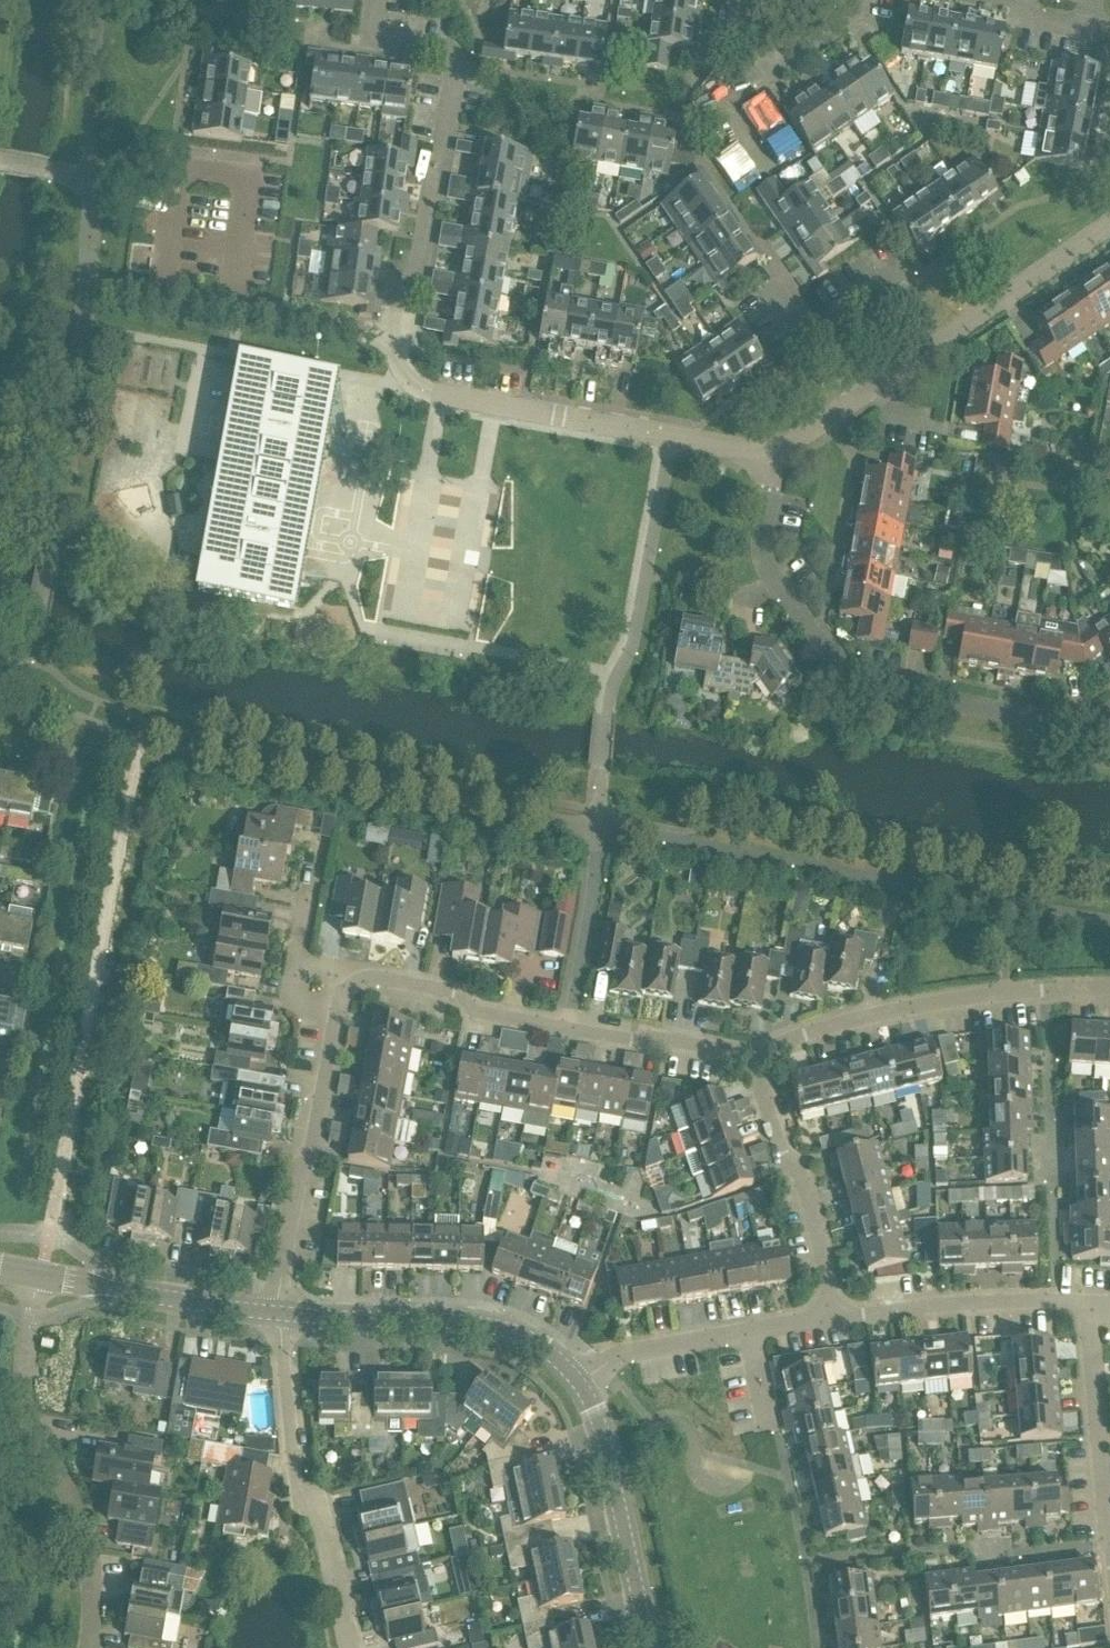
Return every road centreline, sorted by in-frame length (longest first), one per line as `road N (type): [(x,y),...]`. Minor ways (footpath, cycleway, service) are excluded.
road 1 (residential): [(769,451),(758,546),(768,579),(853,678),(1087,727),(1109,712)]
road 2 (residential): [(338,983),(750,1052)]
road 3 (residential): [(769,451),(419,389),(398,339)]
road 4 (residential): [(398,339),(455,73),(431,50),(373,38),(378,0)]
road 5 (residential): [(90,1647),(98,1565),(50,1466),(29,1385),(42,1274)]
road 6 (residential): [(1109,992),(949,998),(750,1052)]
road 7 (residential): [(353,1647),(326,1531),(295,1478),(283,1313)]
road 8 (residential): [(283,1313),(338,983)]
road 9 (tertiary): [(578,1372),(542,1345),(474,1322),(283,1313)]
road 10 (residential): [(1109,227),(857,399)]
road 11 (tertiary): [(650,1647),(614,1483),(578,1372)]
road 12 (residential): [(832,1308),(750,1052)]
road 13 (tertiary): [(283,1313),(42,1274)]
road 14 (residential): [(1070,1304),(832,1308)]
road 15 (residential): [(1109,1517),(1070,1304)]
road 16 (residential): [(863,0),(854,18),(771,74),(736,13),(738,0)]
road 17 (residential): [(578,1372),(756,1328)]
road 18 (residential): [(338,983),(299,976),(322,848)]
road 19 (residential): [(756,1328),(785,1462)]

